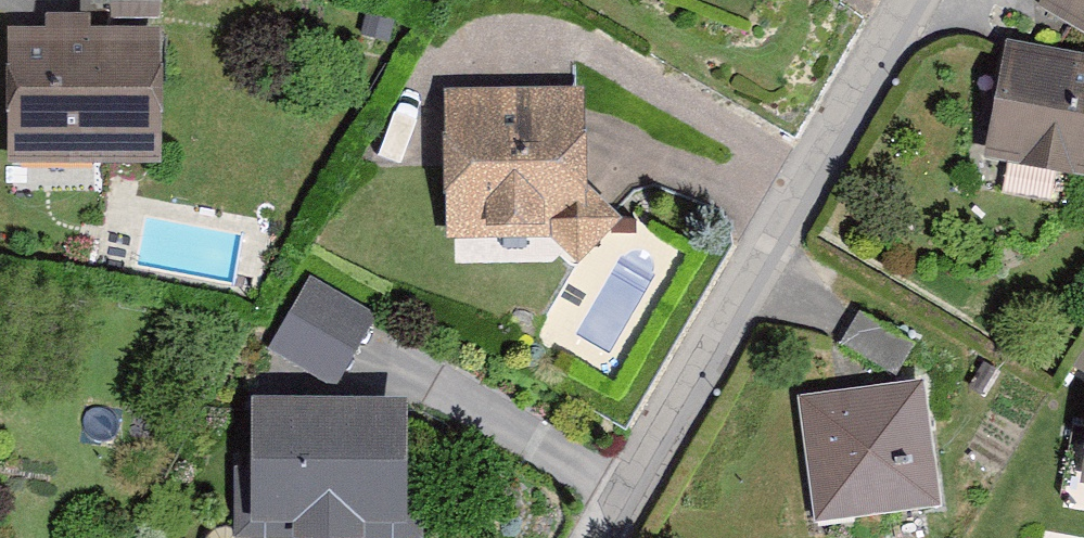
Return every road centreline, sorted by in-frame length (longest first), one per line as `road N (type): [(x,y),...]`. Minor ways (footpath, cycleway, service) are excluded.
road 1 (residential): [(581,537),(898,0)]

